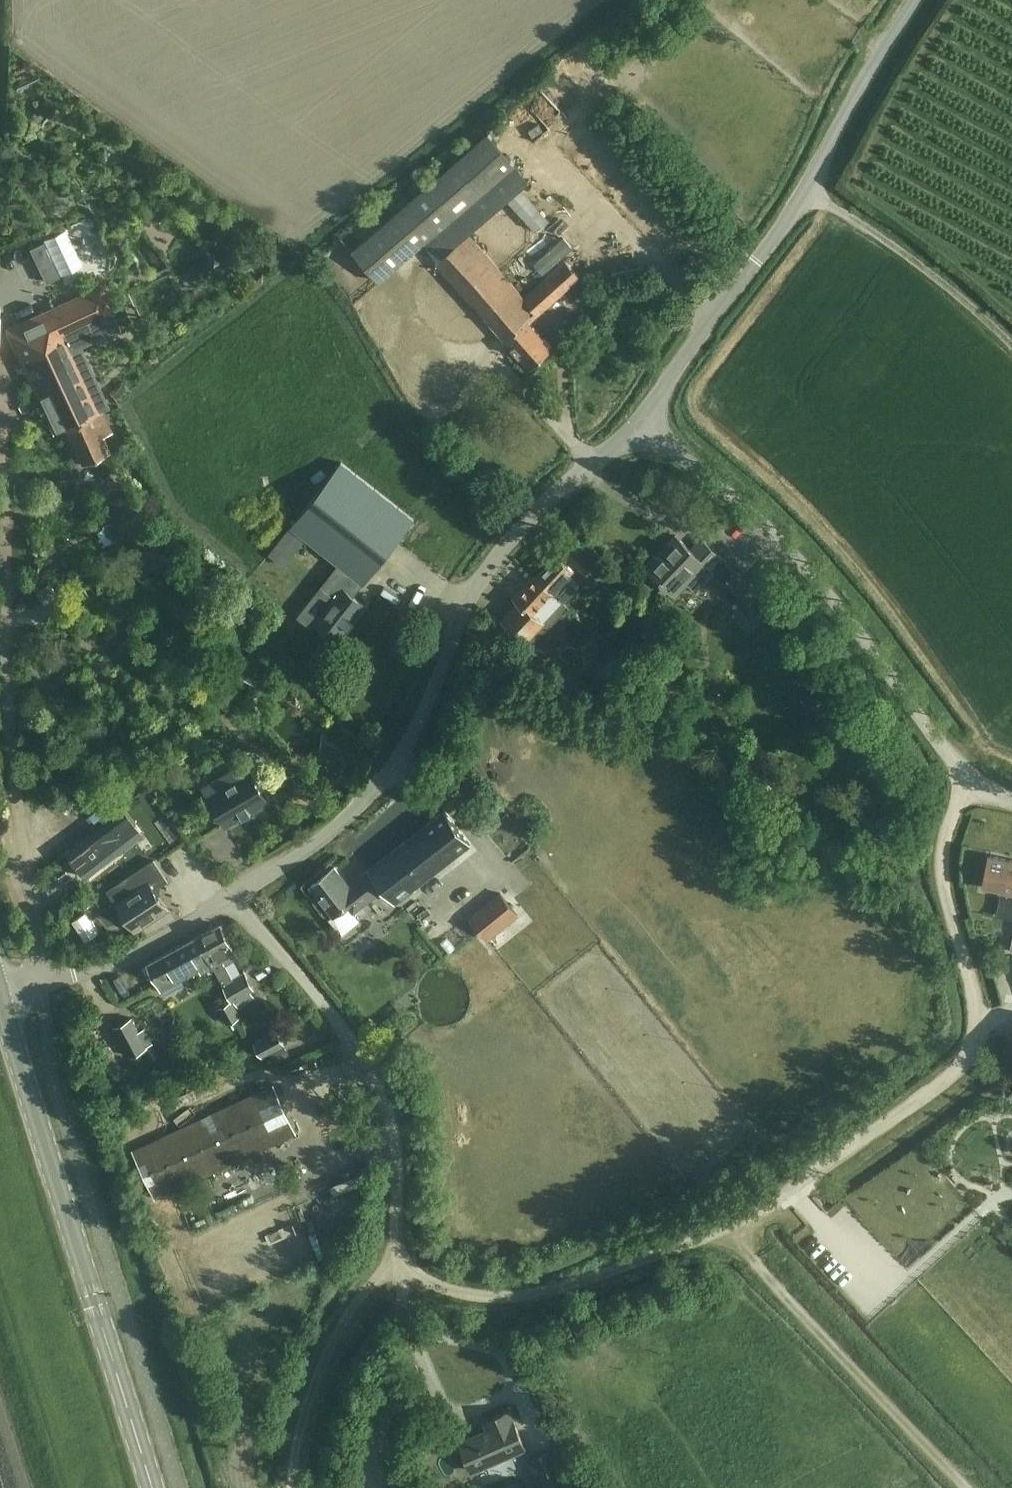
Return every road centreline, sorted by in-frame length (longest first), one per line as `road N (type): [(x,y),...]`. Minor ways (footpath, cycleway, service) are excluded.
road 1 (track): [(398,1258),(444,1289),(530,1294),(727,1229),(955,1068),(974,1039),(974,1003),(935,871),(939,830),(968,782)]
road 2 (residential): [(0,993),(93,970),(162,938),(233,899),(381,793),(401,767),(476,595),(638,420)]
road 3 (unclassified): [(1011,804),(968,782),(843,607),(753,506),(638,420)]
road 4 (tertiary): [(153,1487),(0,993)]
road 5 (track): [(233,899),(325,1006),(391,1112),(398,1258)]
road 6 (track): [(727,1229),(972,1487)]
road 7 (unclassified): [(741,282),(806,195),(877,52),(912,0)]
road 8 (track): [(398,1258),(363,1290),(333,1337),(310,1398),(294,1487)]
road 9 (residential): [(638,420),(741,282)]

